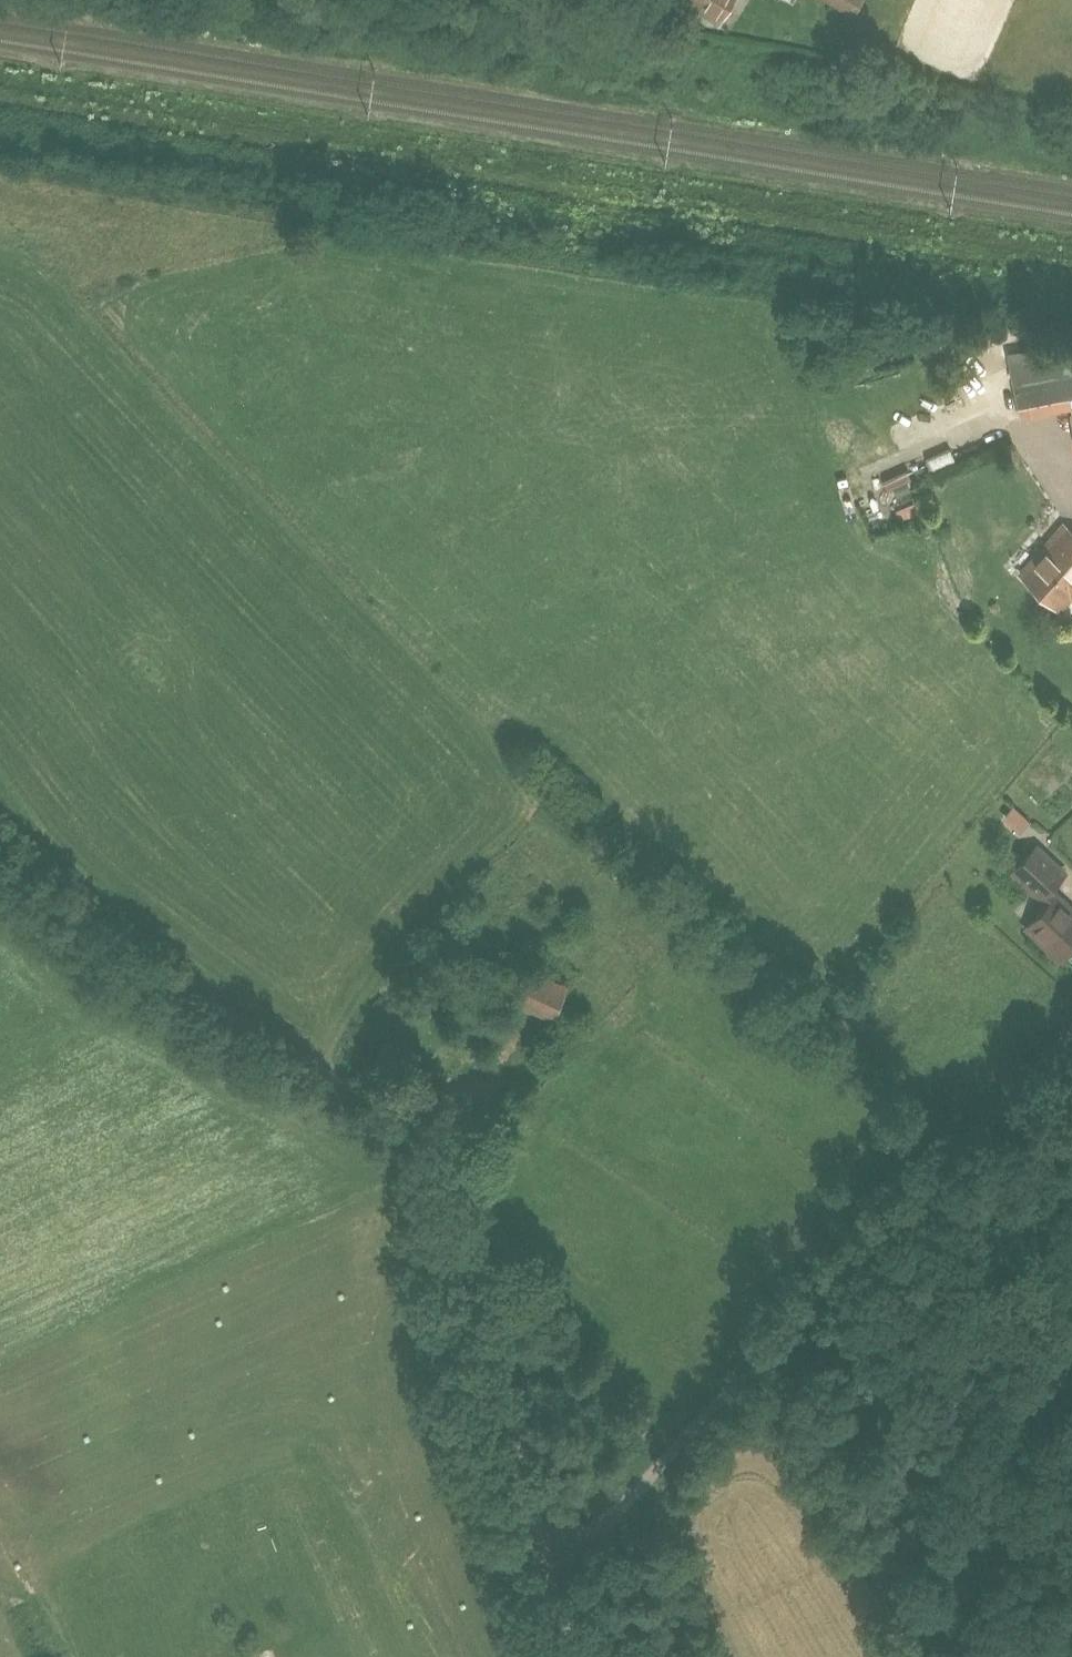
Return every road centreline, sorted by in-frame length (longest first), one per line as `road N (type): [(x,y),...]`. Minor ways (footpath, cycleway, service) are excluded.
road 1 (unclassified): [(545,1552),(467,1201),(415,1129),(91,940),(0,847)]
road 2 (unclassified): [(545,1552),(627,1496),(1071,1036)]

